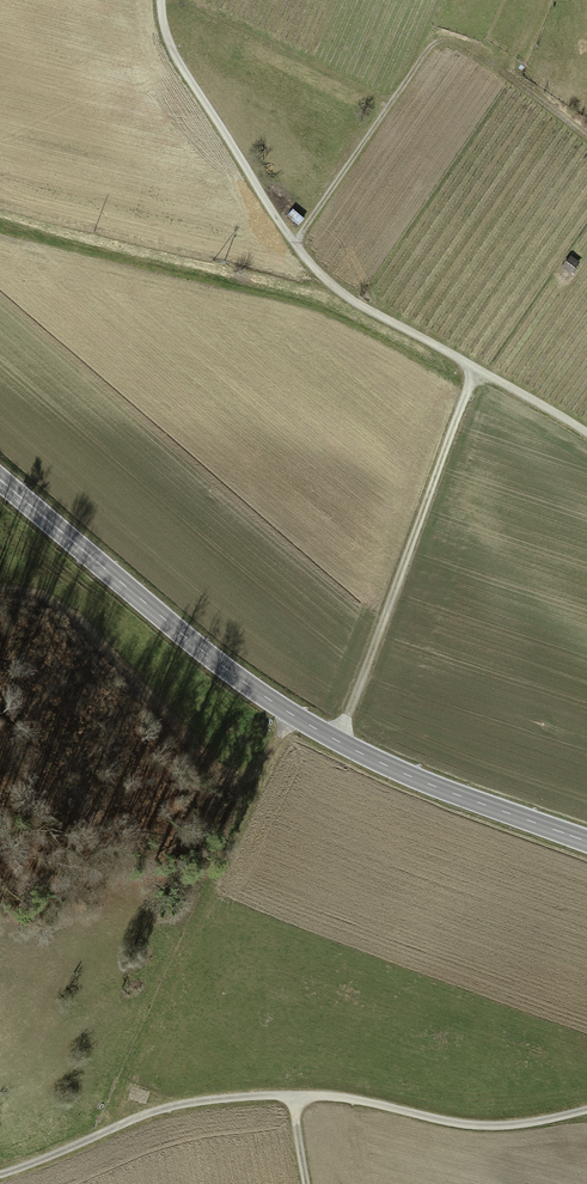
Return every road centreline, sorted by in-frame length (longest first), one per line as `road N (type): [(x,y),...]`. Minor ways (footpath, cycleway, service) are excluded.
road 1 (secondary): [(586,841),(426,784),(288,713),(188,641),(0,480)]
road 2 (unclassified): [(162,0),(167,43),(323,274),(586,430)]
road 3 (track): [(0,1172),(180,1102),(348,1099),(474,1129),(586,1114)]
road 4 (track): [(293,240),(432,43),(454,36),(586,136)]
road 5 (track): [(338,741),(474,368)]
road 6 (track): [(288,713),(257,765),(242,776),(210,773),(56,608),(0,588)]

